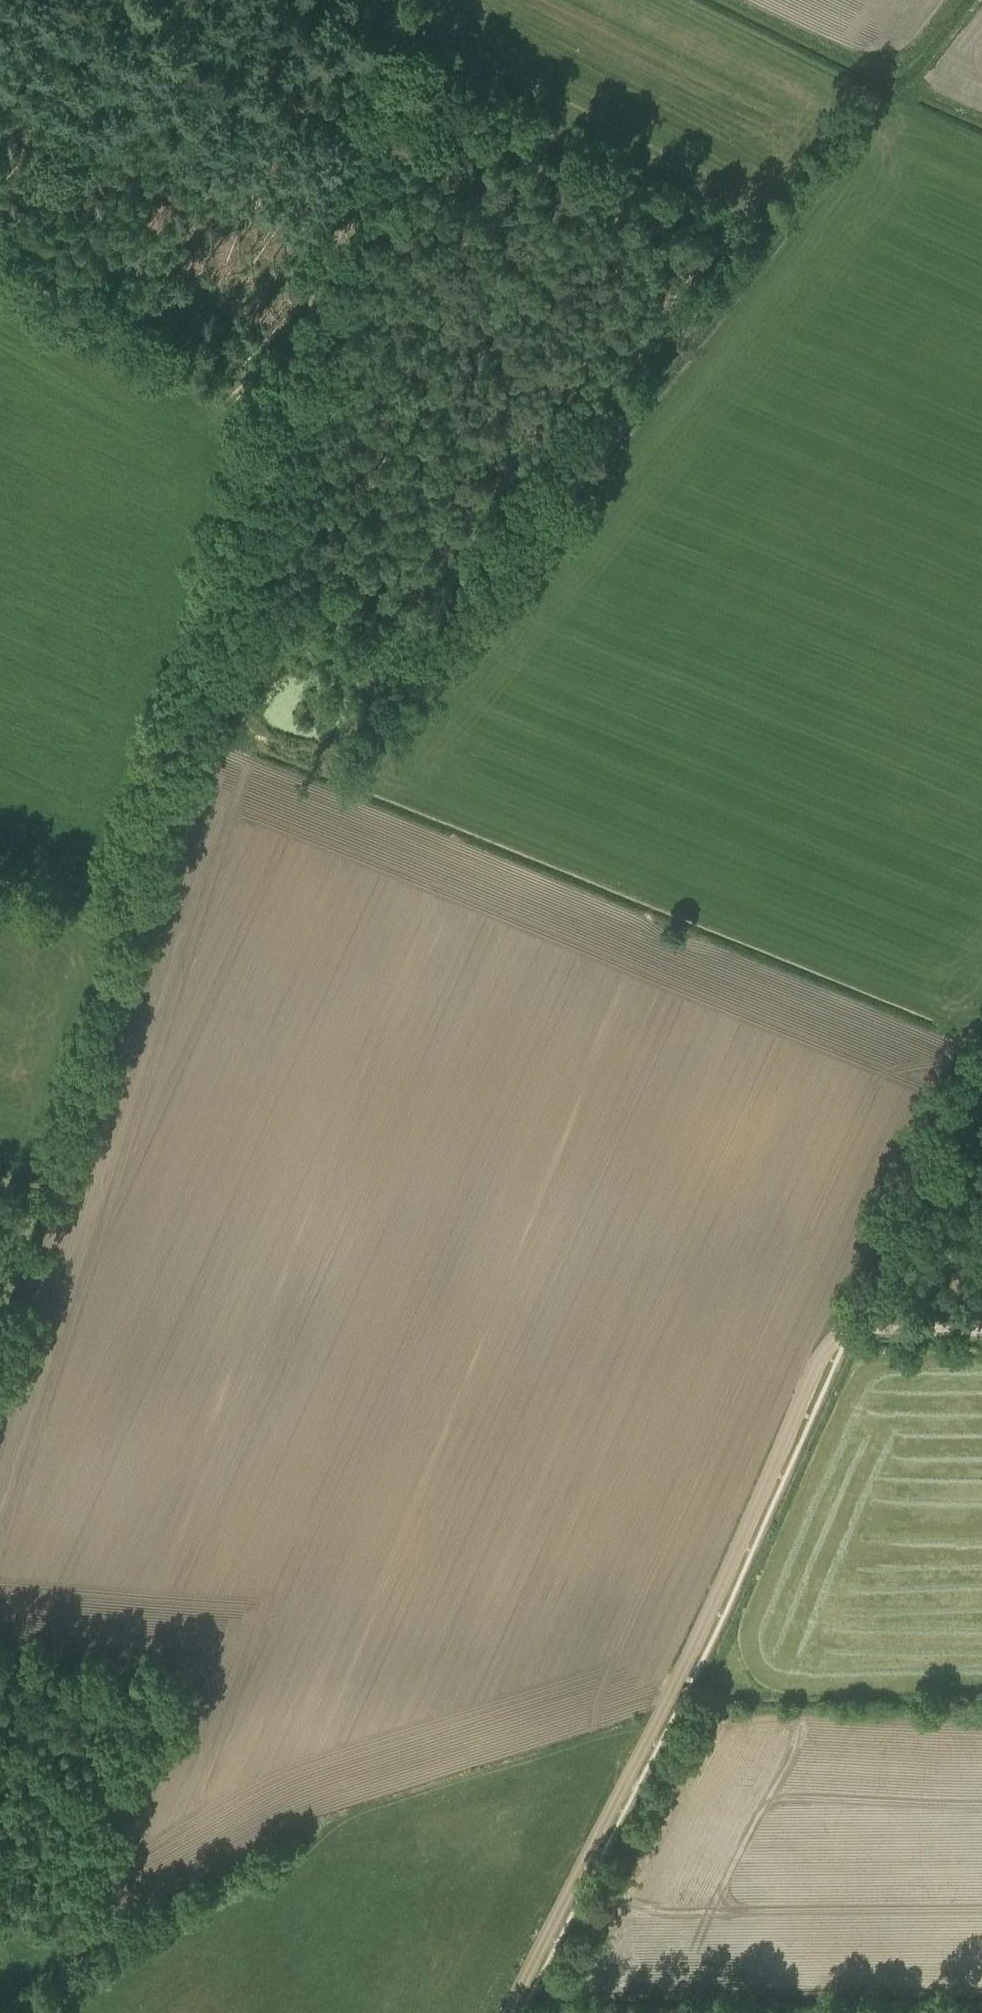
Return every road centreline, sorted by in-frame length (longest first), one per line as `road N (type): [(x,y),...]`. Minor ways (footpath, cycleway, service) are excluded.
road 1 (track): [(0,1299),(413,0)]
road 2 (track): [(509,2012),(705,1629),(826,1349),(857,1325),(981,1321)]
road 3 (track): [(851,1338),(981,1055)]

